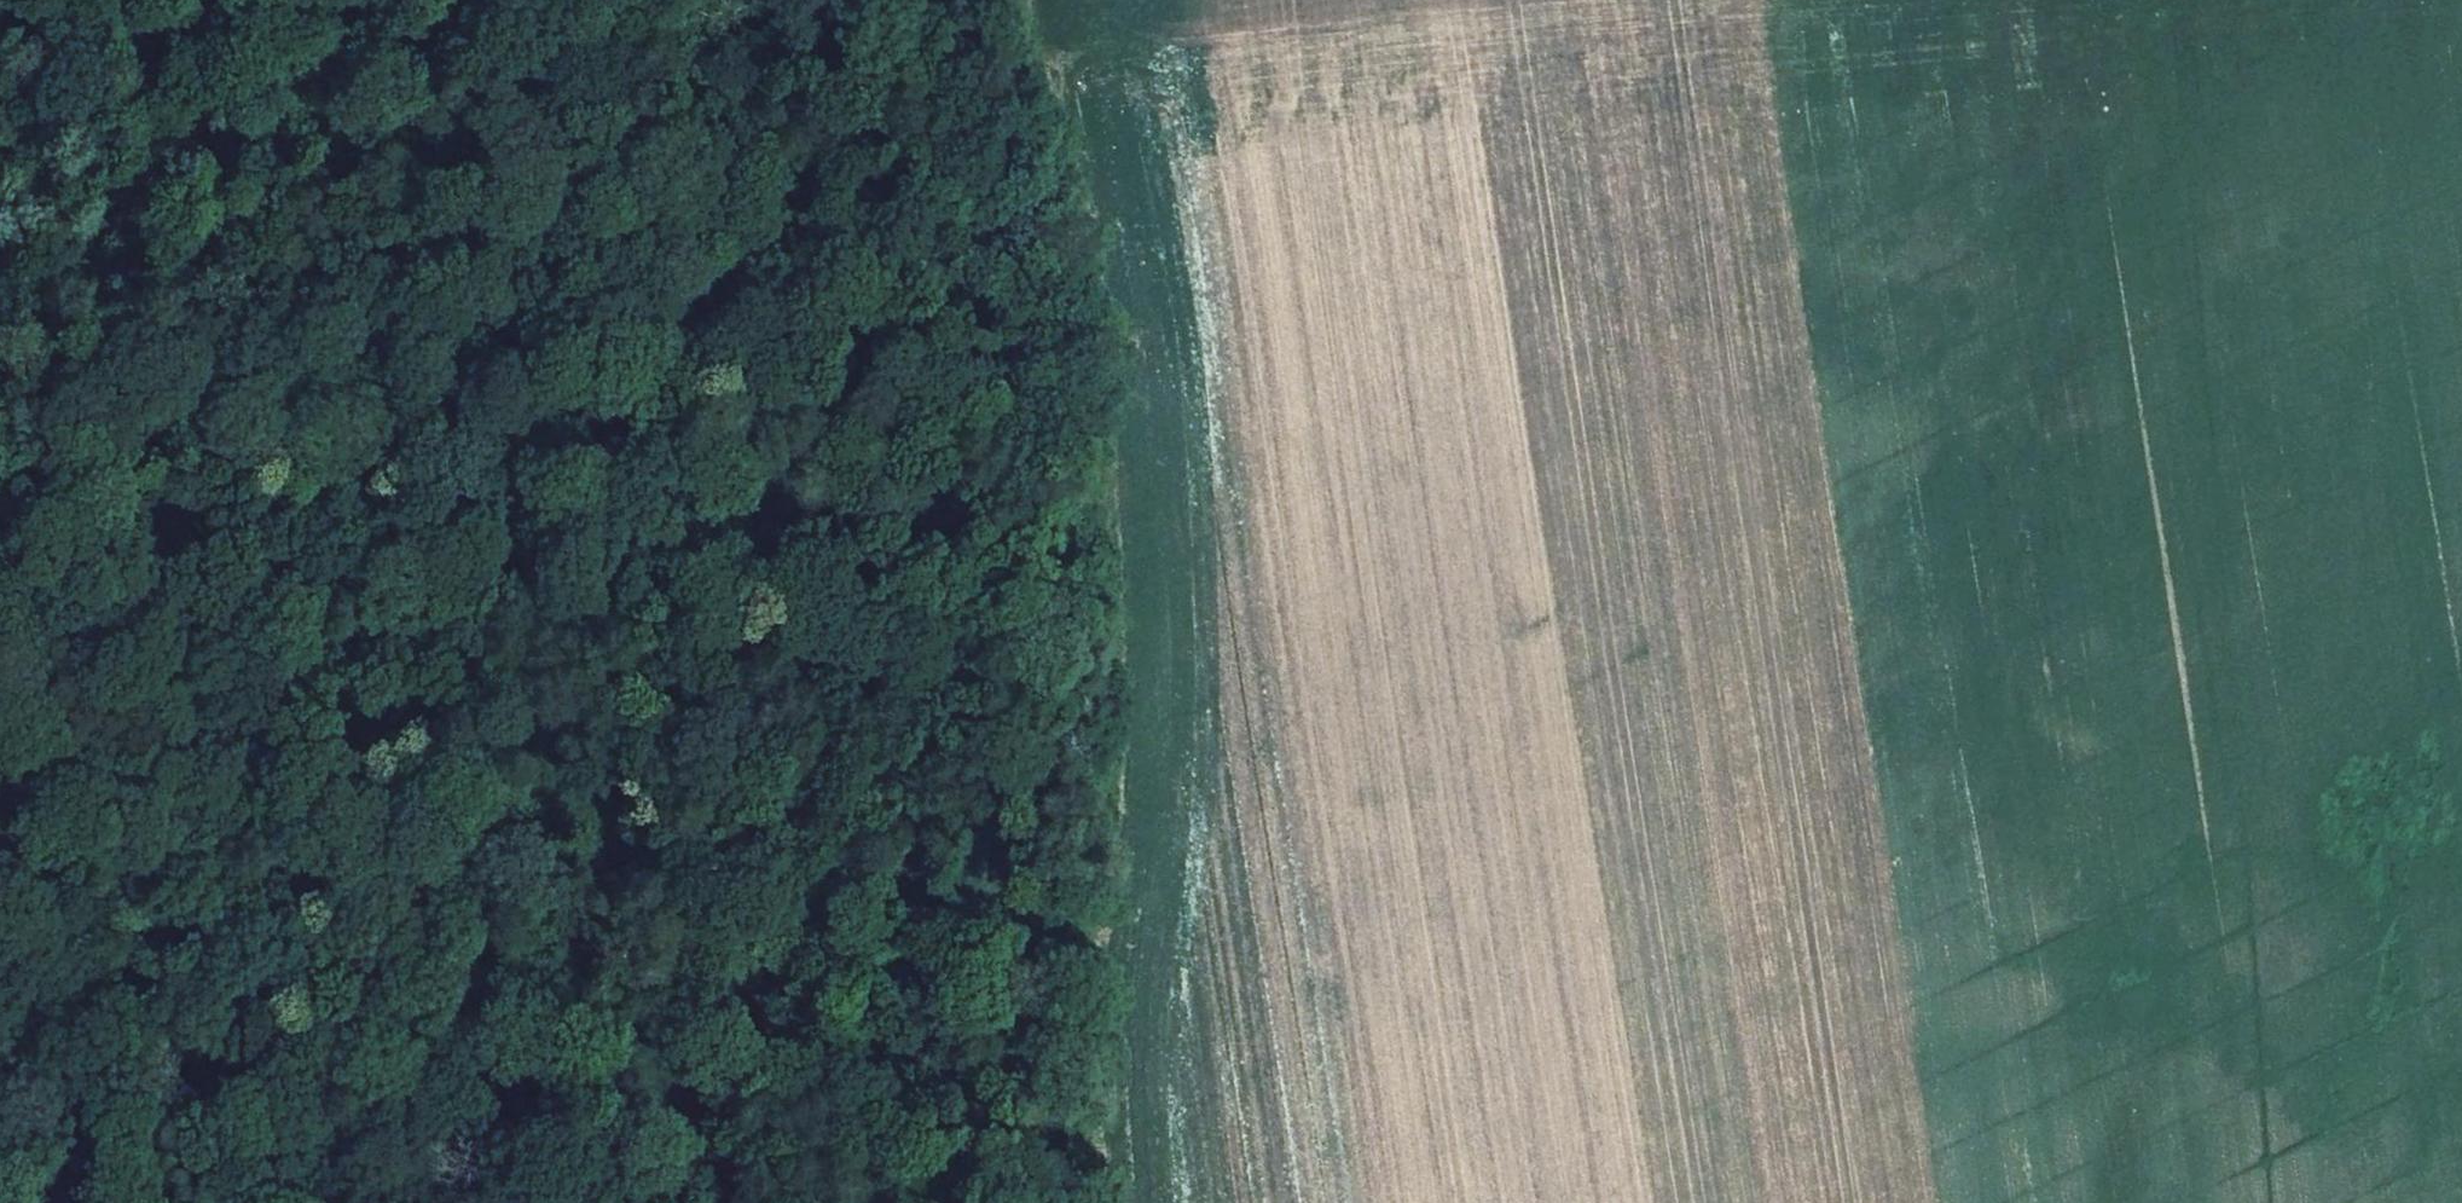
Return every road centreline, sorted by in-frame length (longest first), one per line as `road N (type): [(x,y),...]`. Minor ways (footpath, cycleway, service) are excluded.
road 1 (track): [(0,748),(56,684),(105,516),(159,420),(243,130),(247,0)]

